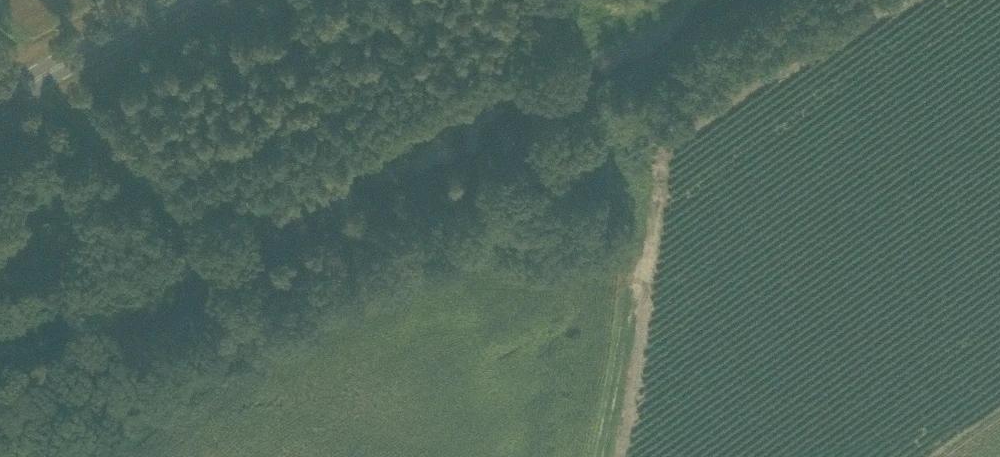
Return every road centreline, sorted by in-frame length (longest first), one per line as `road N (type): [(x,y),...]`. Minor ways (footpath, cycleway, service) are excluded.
road 1 (primary): [(0,111),(73,65),(219,0)]
road 2 (track): [(629,274),(600,456)]

